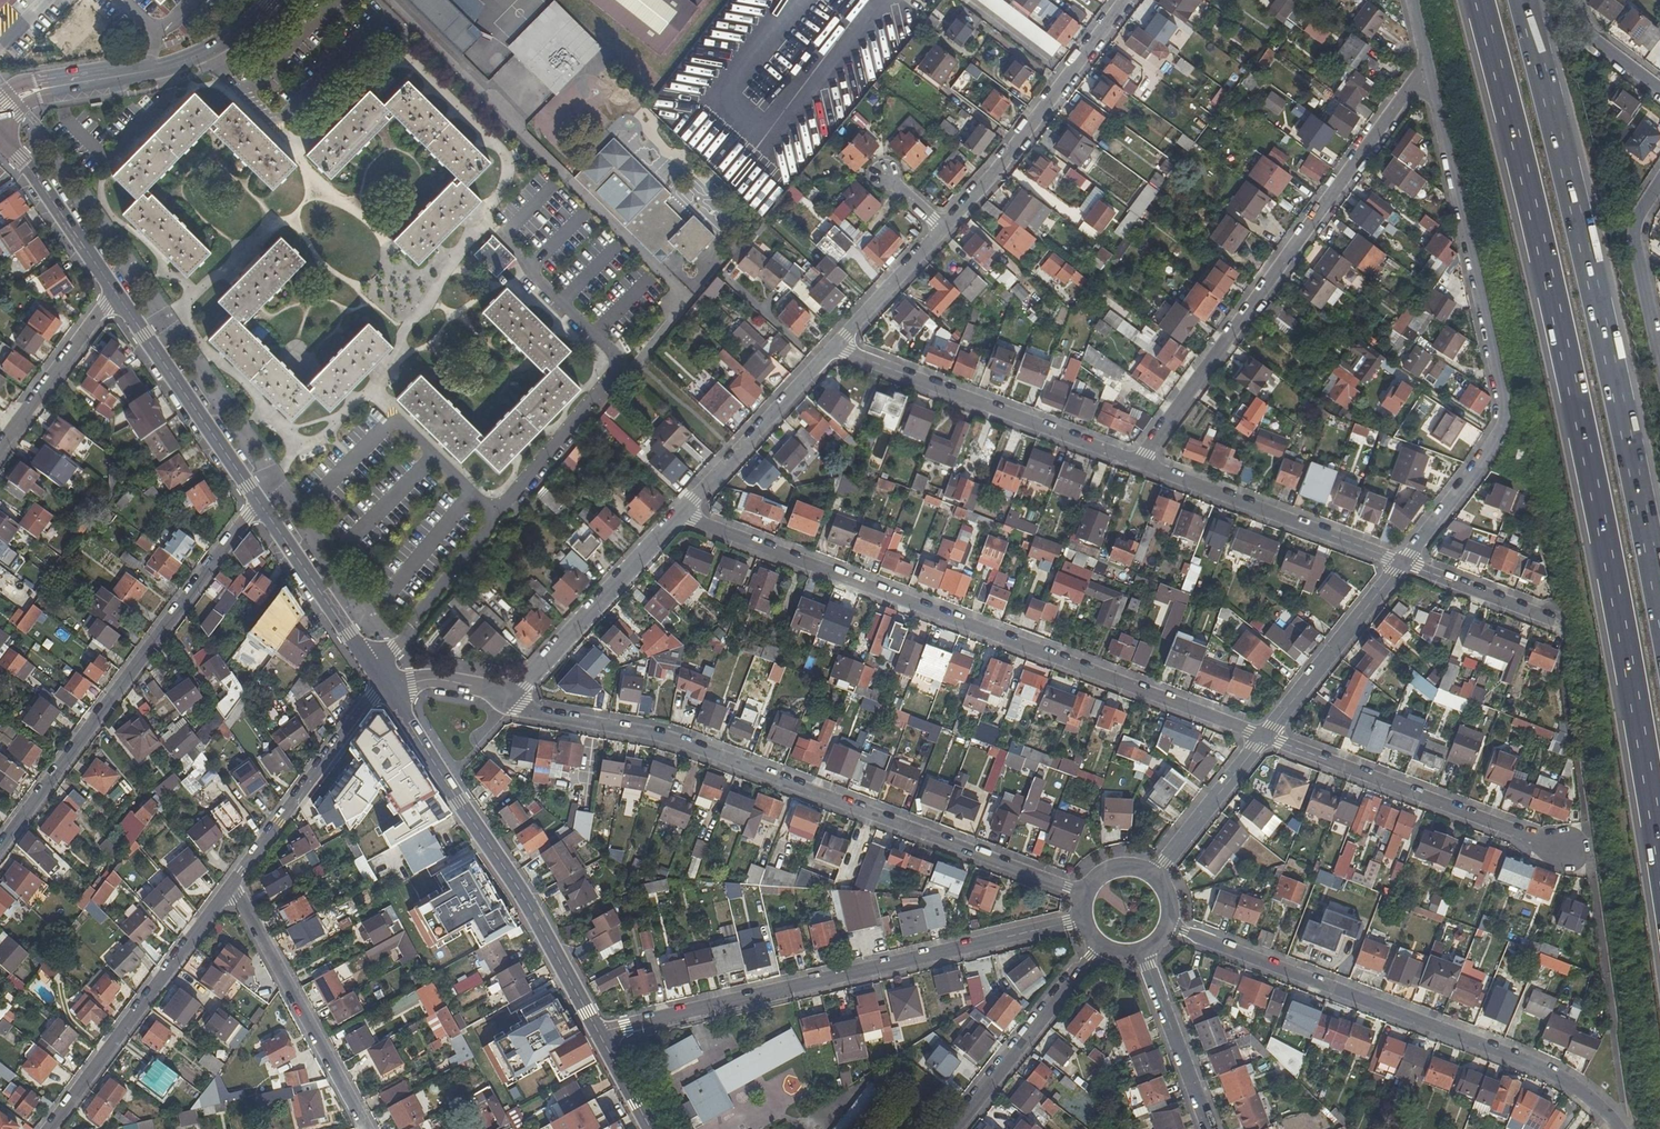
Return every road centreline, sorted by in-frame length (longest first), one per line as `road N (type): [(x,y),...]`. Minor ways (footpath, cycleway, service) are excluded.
road 1 (motorway): [(1483,0),(1579,417),(1659,865)]
road 2 (motorway): [(1659,622),(1527,0)]
road 3 (residential): [(678,517),(1264,737)]
road 4 (residential): [(1085,896),(685,743),(501,702)]
road 5 (residential): [(1402,561),(1490,454),(1509,414),(1430,70)]
road 6 (residential): [(1083,921),(599,1032)]
road 7 (residential): [(1613,1128),(1590,1101),(1550,1074),(1172,929)]
road 8 (residential): [(1140,461),(1430,70)]
road 9 (residential): [(0,849),(261,504)]
road 10 (secondary): [(599,1032),(532,910),(387,684)]
road 11 (residential): [(1583,857),(1264,737)]
road 12 (residential): [(1140,461),(836,346)]
road 13 (residential): [(231,878),(44,1128)]
road 14 (residential): [(1128,0),(944,229)]
road 15 (residential): [(369,1128),(231,878)]
road 16 (residential): [(1402,561),(1140,461)]
road 17 (residential): [(678,517),(501,702)]
road 18 (secondary): [(261,504),(116,294)]
road 19 (residential): [(387,684),(231,878)]
road 20 (residential): [(836,346),(678,517)]
road 21 (residential): [(953,1128),(1099,949)]
road 22 (residential): [(1264,737),(1402,561)]
road 23 (secondary): [(387,684),(261,504)]
road 24 (tertiary): [(95,80),(213,54),(271,0)]
road 25 (residential): [(116,294),(0,442)]
road 26 (residential): [(1659,180),(1635,230),(1659,359)]
road 27 (residential): [(1142,957),(1209,1128)]
road 28 (residential): [(1152,874),(1264,737)]
road 29 (residential): [(1557,620),(1402,561)]
road 30 (residential): [(944,229),(836,346)]
road 31 (secondary): [(0,134),(76,236)]
road 32 (residential): [(1659,90),(1596,39),(1574,0)]

